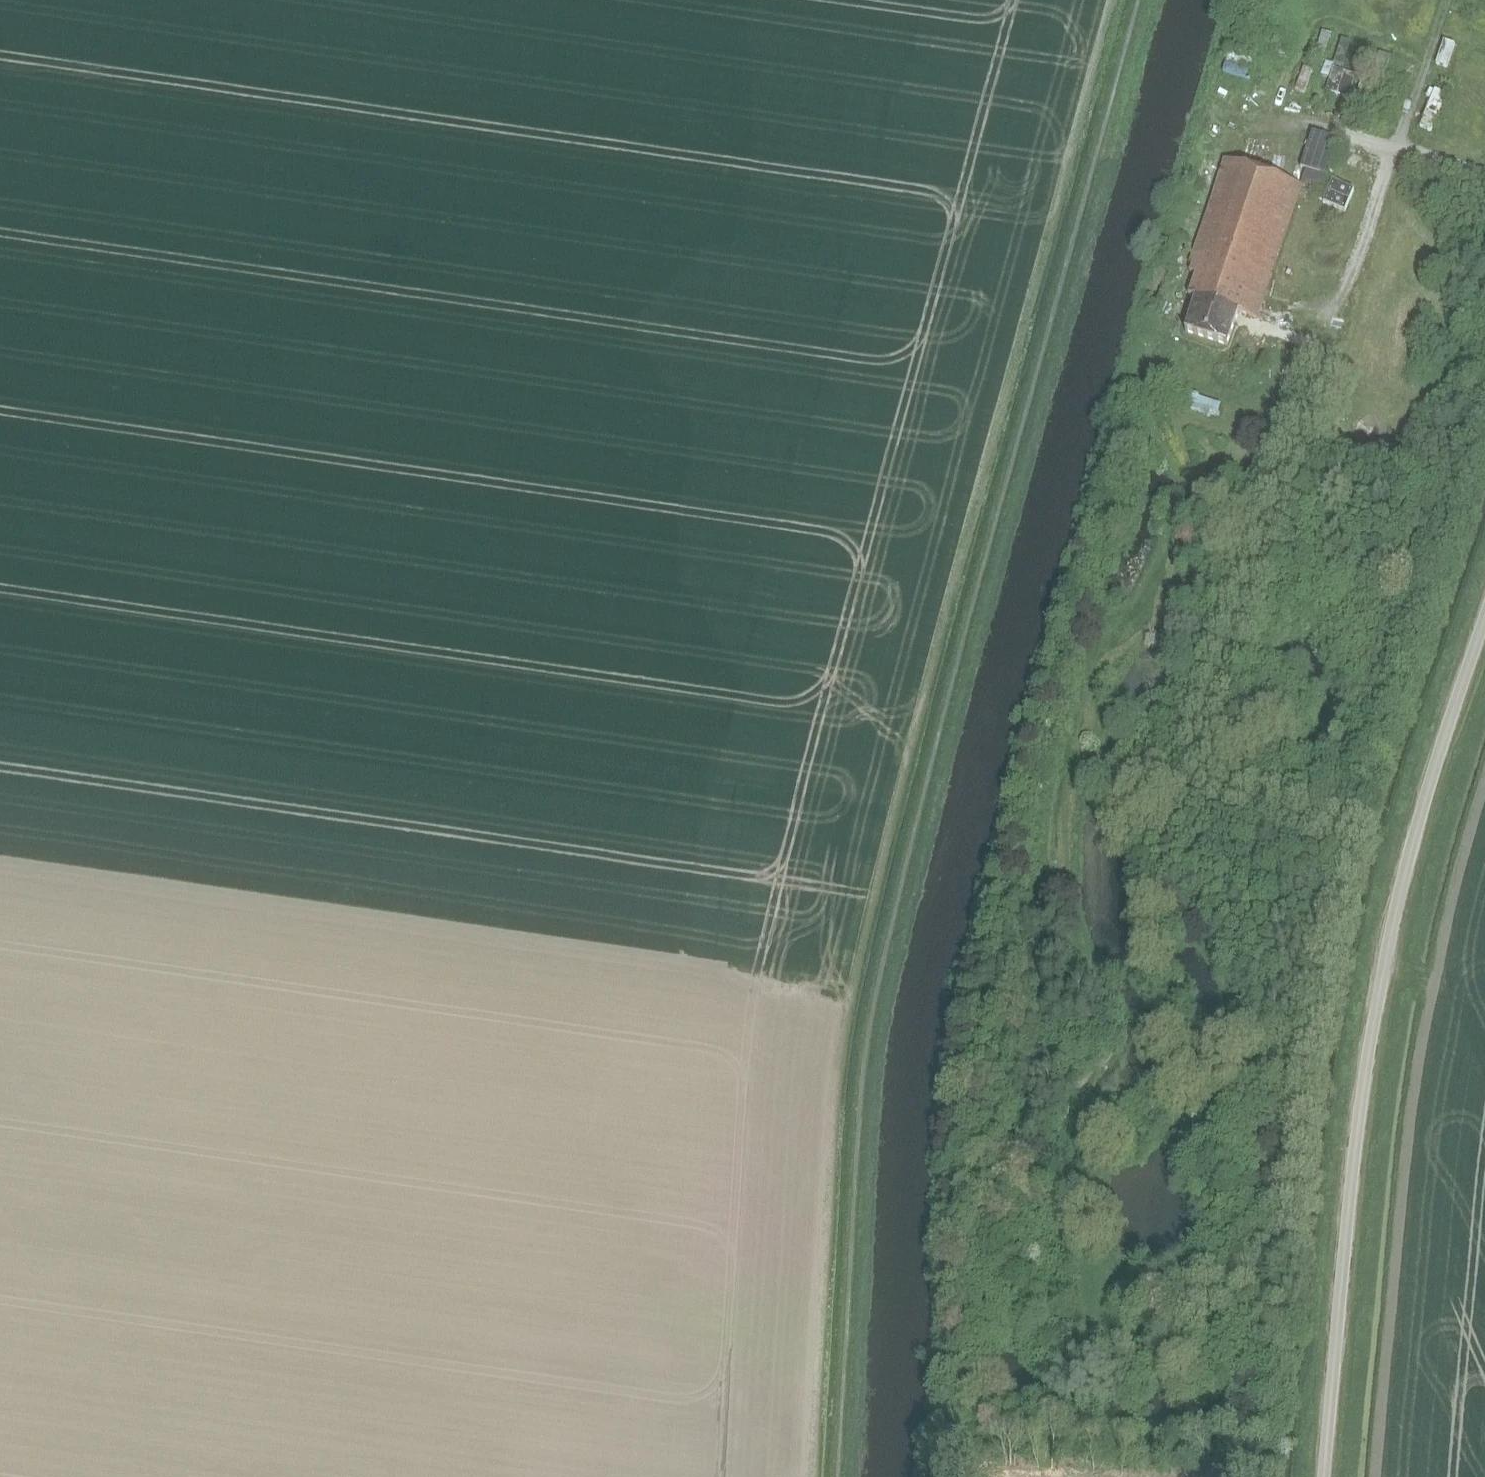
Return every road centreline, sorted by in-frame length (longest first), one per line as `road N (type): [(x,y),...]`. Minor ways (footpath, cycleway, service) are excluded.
road 1 (unclassified): [(1323,1476),(1376,1007),(1409,857),(1484,617)]

